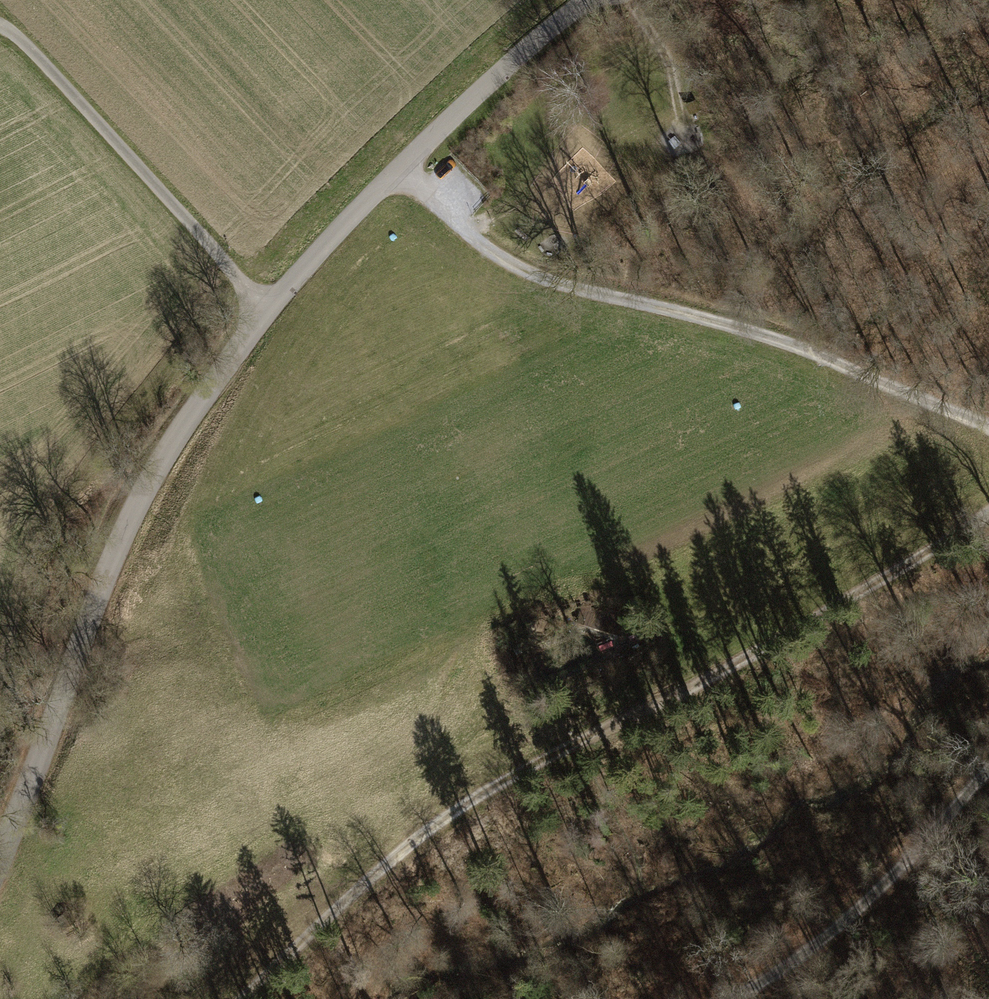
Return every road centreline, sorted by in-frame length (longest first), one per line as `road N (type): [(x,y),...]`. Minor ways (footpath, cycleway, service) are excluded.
road 1 (unclassified): [(0,843),(165,454),(265,309),(403,167),(592,0)]
road 2 (track): [(247,998),(350,897),(444,820),(658,710),(988,509)]
road 3 (track): [(403,167),(470,237),(559,287),(719,322),(988,424)]
road 4 (track): [(265,309),(0,23)]
road 5 (track): [(988,763),(886,890),(778,978),(727,998)]

